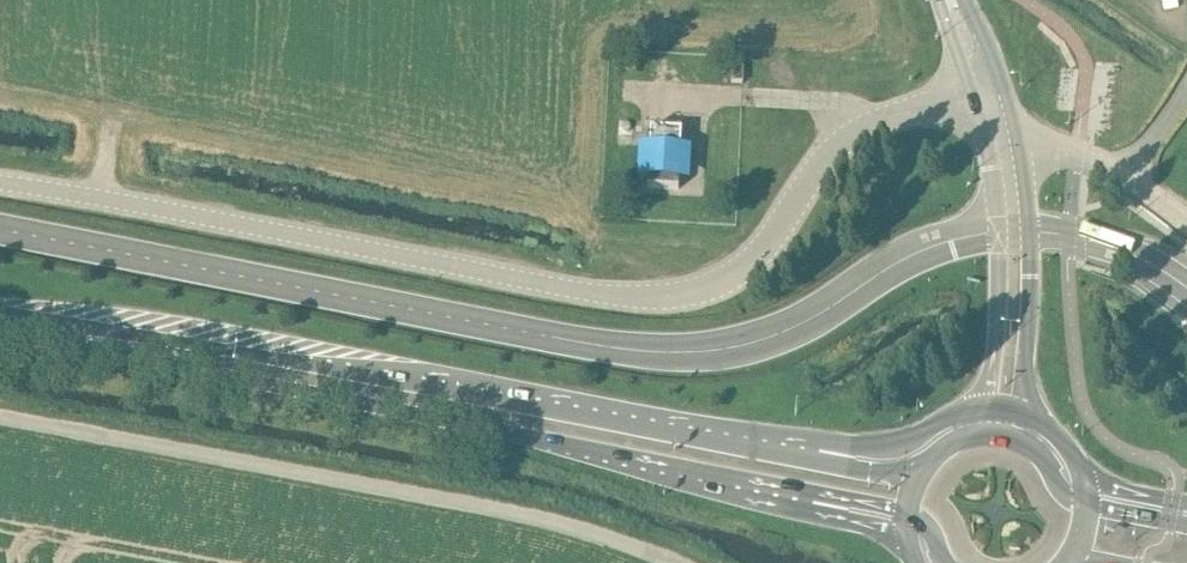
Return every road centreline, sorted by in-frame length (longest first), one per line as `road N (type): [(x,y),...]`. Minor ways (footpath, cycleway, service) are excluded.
road 1 (unclassified): [(995,119),(937,109),(859,135),(825,162),(749,264),(667,299),(567,291),(0,183)]
road 2 (primary): [(55,334),(198,372),(815,494)]
road 3 (primary): [(816,463),(205,347),(55,334)]
road 4 (unclassified): [(0,416),(536,518),(678,562)]
road 5 (unclassified): [(1186,225),(1121,179),(995,119)]
road 6 (tertiary): [(1032,417),(1030,278),(1014,235)]
road 7 (primary): [(987,406),(902,444),(816,463)]
road 8 (tertiary): [(1014,235),(1000,278),(987,406)]
road 9 (primary): [(1088,506),(1063,497),(1029,446),(984,434)]
road 10 (tertiary): [(995,119),(949,0)]

